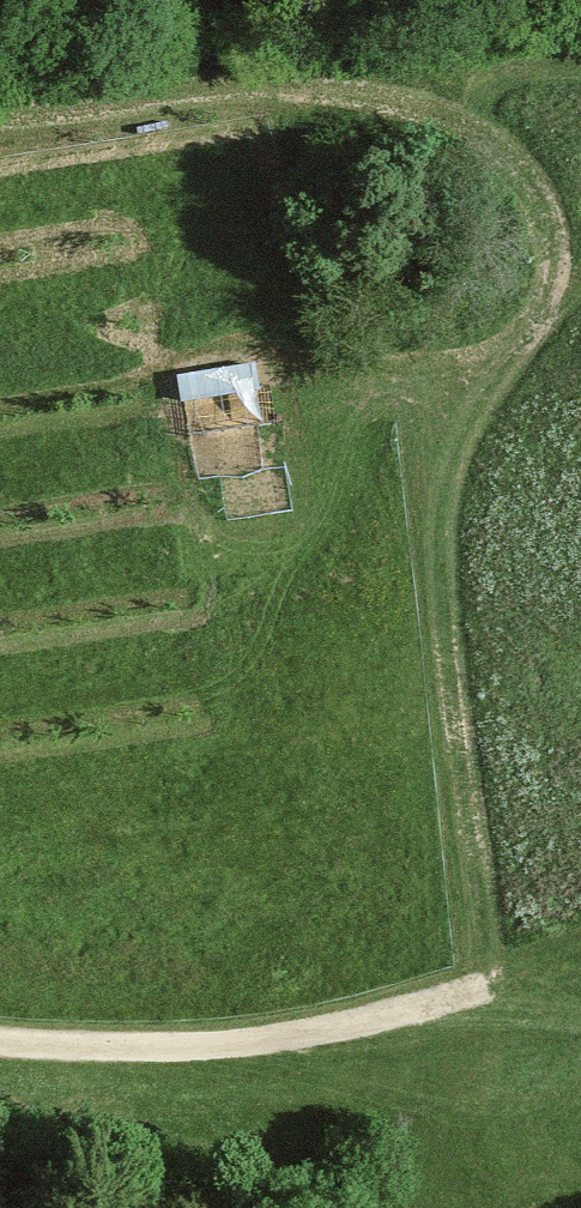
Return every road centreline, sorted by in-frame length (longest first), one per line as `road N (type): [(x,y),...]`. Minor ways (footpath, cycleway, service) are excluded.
road 1 (track): [(270,2),(316,346),(385,450),(460,690),(460,999),(361,1028)]
road 2 (track): [(0,1044),(361,1028)]
road 3 (track): [(0,25),(285,0)]

